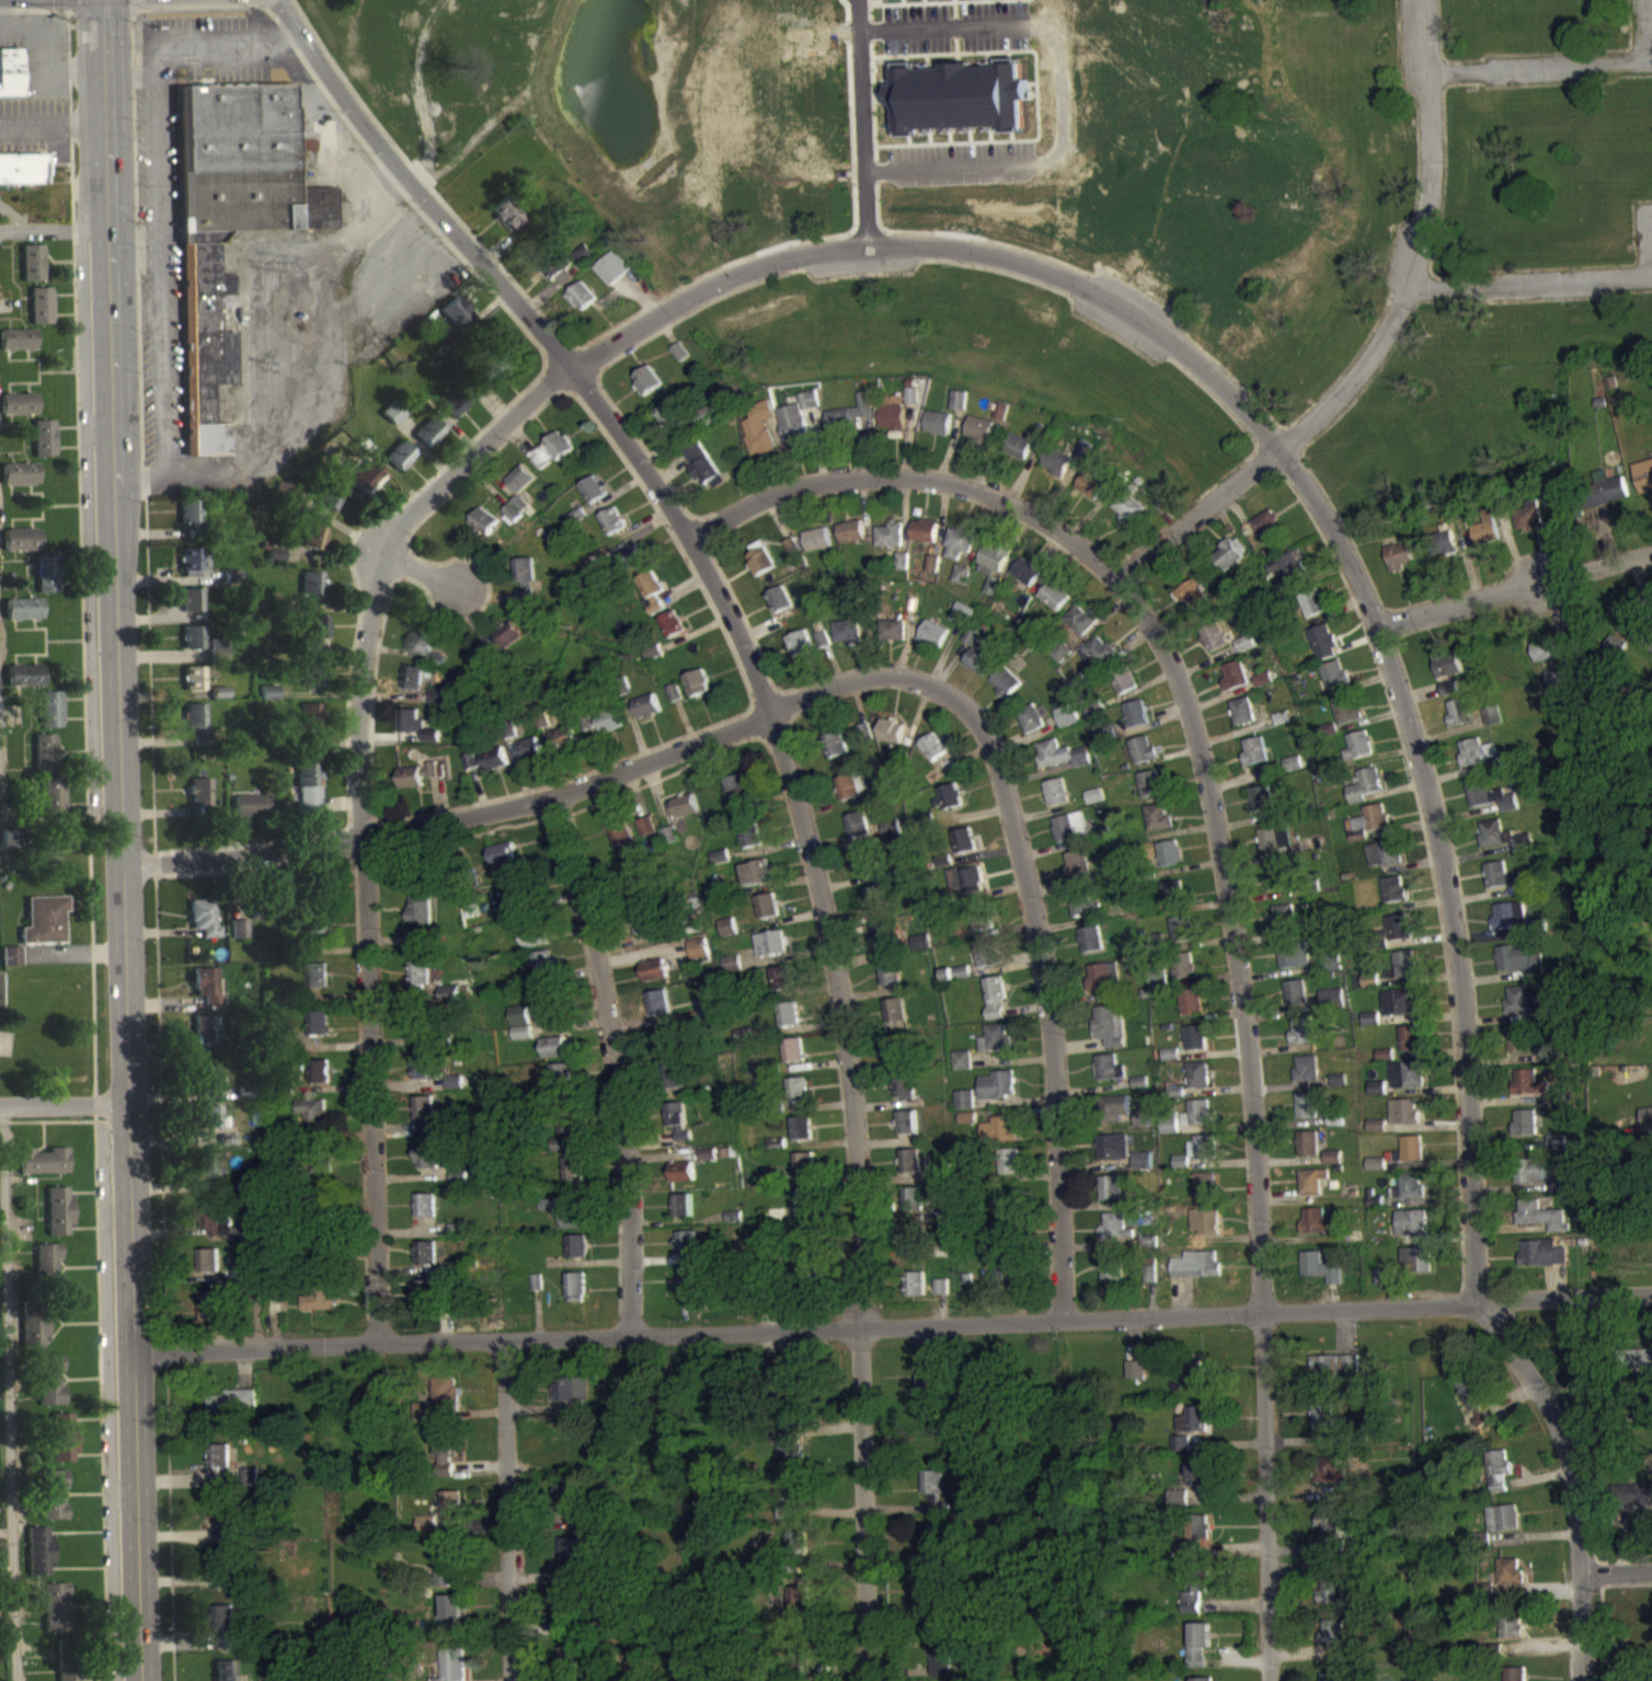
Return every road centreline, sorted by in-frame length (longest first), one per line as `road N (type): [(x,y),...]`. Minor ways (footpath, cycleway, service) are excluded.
road 1 (residential): [(572,368),(677,303),(792,267),(934,258),(1005,269),(1069,292),(1180,358),(1327,516),(1380,628),(1431,801),(1465,1034),(1477,1300),(1550,1409),(1568,1457),(1581,1573)]
road 2 (residential): [(280,0),(367,130),(572,368),(636,456),(690,540),(770,713),(818,883),(851,1076),(869,1680)]
road 3 (primary): [(101,0),(142,1680)]
road 4 (residential): [(133,1352),(1651,1294)]
road 5 (residential): [(1113,576),(1155,624),(1202,728),(1238,939),(1262,1312),(1270,1680)]
road 6 (residential): [(572,368),(401,521),(376,560),(358,719),(378,1343)]
road 7 (residential): [(770,713),(863,678),(899,676),(961,702),(987,736),(1048,988),(1064,1320)]
road 8 (residential): [(1425,0),(1429,70),(1410,283),(1355,379),(1280,462),(1113,576)]
road 9 (residential): [(122,867),(362,840),(552,797),(770,713)]
road 10 (residential): [(552,797),(593,937),(621,1099),(629,1336)]
road 11 (residential): [(690,540),(817,480),(968,482),(1070,530),(1113,576)]
road 12 (residential): [(507,1340),(515,1680)]
road 13 (residential): [(1380,628),(1651,553)]
road 14 (residential): [(1410,283),(1651,278)]
road 15 (residential): [(1429,70),(1651,58)]
road 16 (residential): [(0,1106),(127,1104)]

